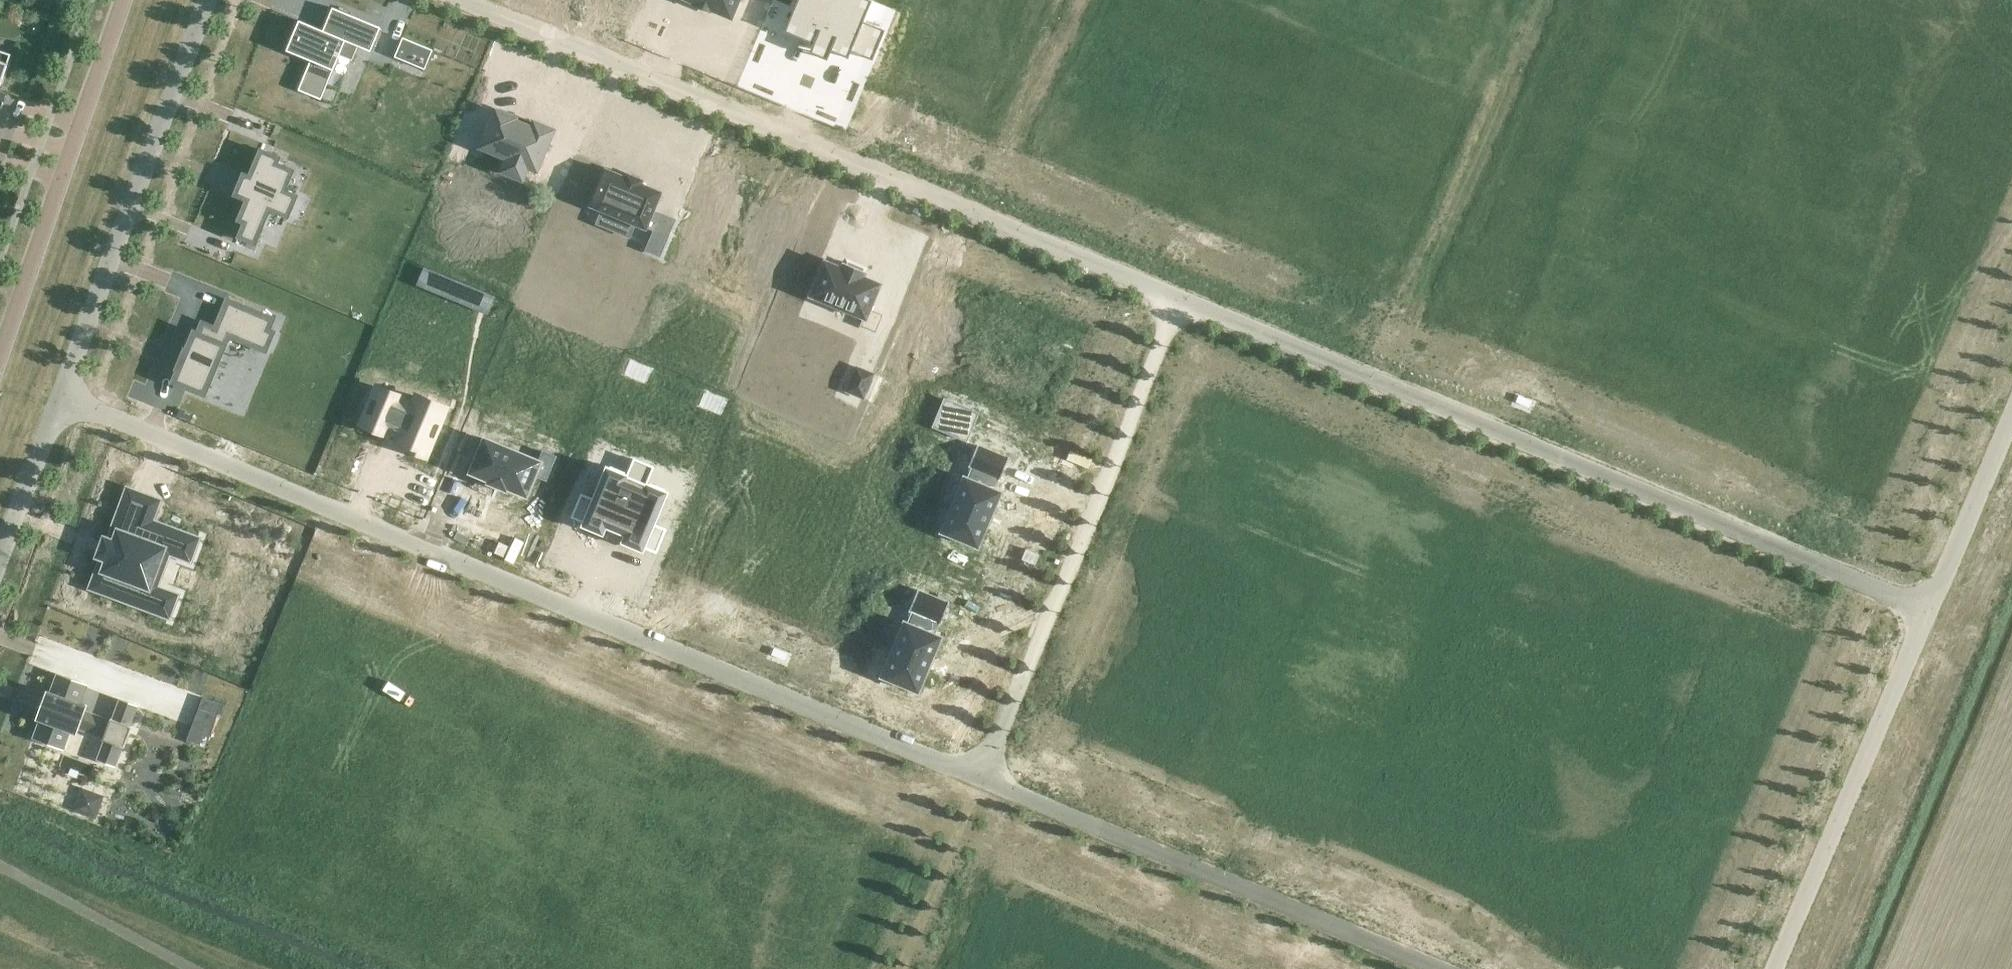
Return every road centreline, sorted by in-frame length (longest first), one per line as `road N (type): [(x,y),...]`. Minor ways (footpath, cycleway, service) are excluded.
road 1 (residential): [(975,775),(62,395)]
road 2 (residential): [(1177,302),(1921,611)]
road 3 (residential): [(461,0),(1177,302)]
road 4 (residential): [(1177,302),(975,775)]
road 5 (residential): [(1441,968),(975,775)]
road 6 (residential): [(62,395),(209,0)]
road 7 (residential): [(1921,611),(1769,968)]
road 8 (residential): [(123,0),(0,354)]
road 9 (residential): [(2011,405),(1921,611)]
road 10 (residential): [(975,775),(898,968)]
road 11 (residential): [(0,561),(62,395)]

